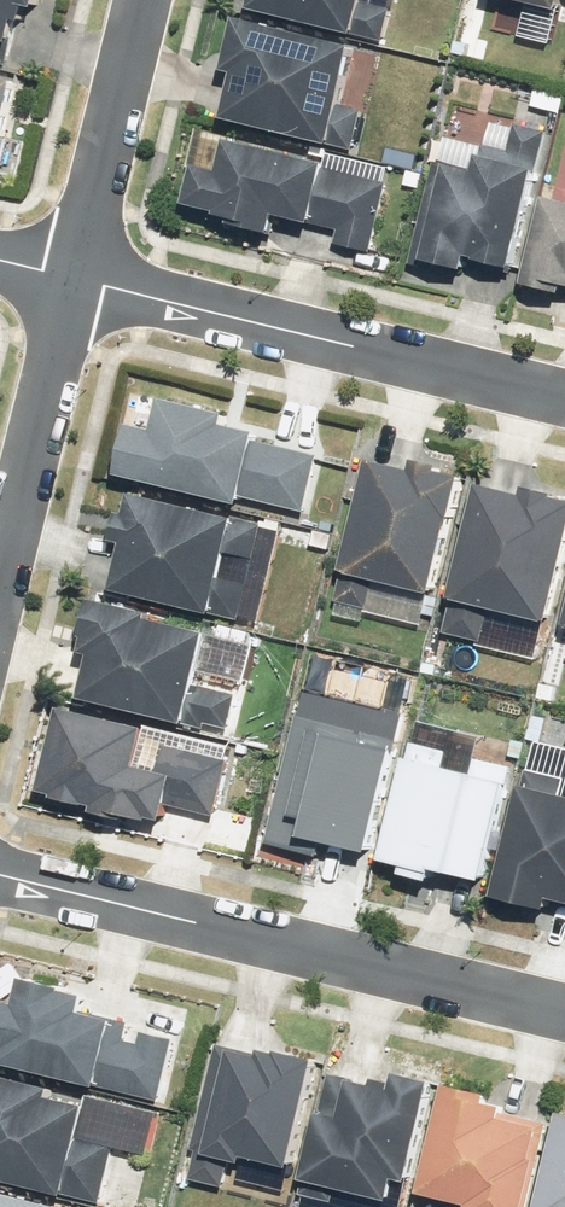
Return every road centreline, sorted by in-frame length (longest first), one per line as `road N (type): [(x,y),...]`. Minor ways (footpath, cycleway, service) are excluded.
road 1 (residential): [(564,1017),(0,875)]
road 2 (residential): [(564,400),(73,281)]
road 3 (residential): [(0,581),(73,281)]
road 4 (residential): [(73,281),(142,0)]

